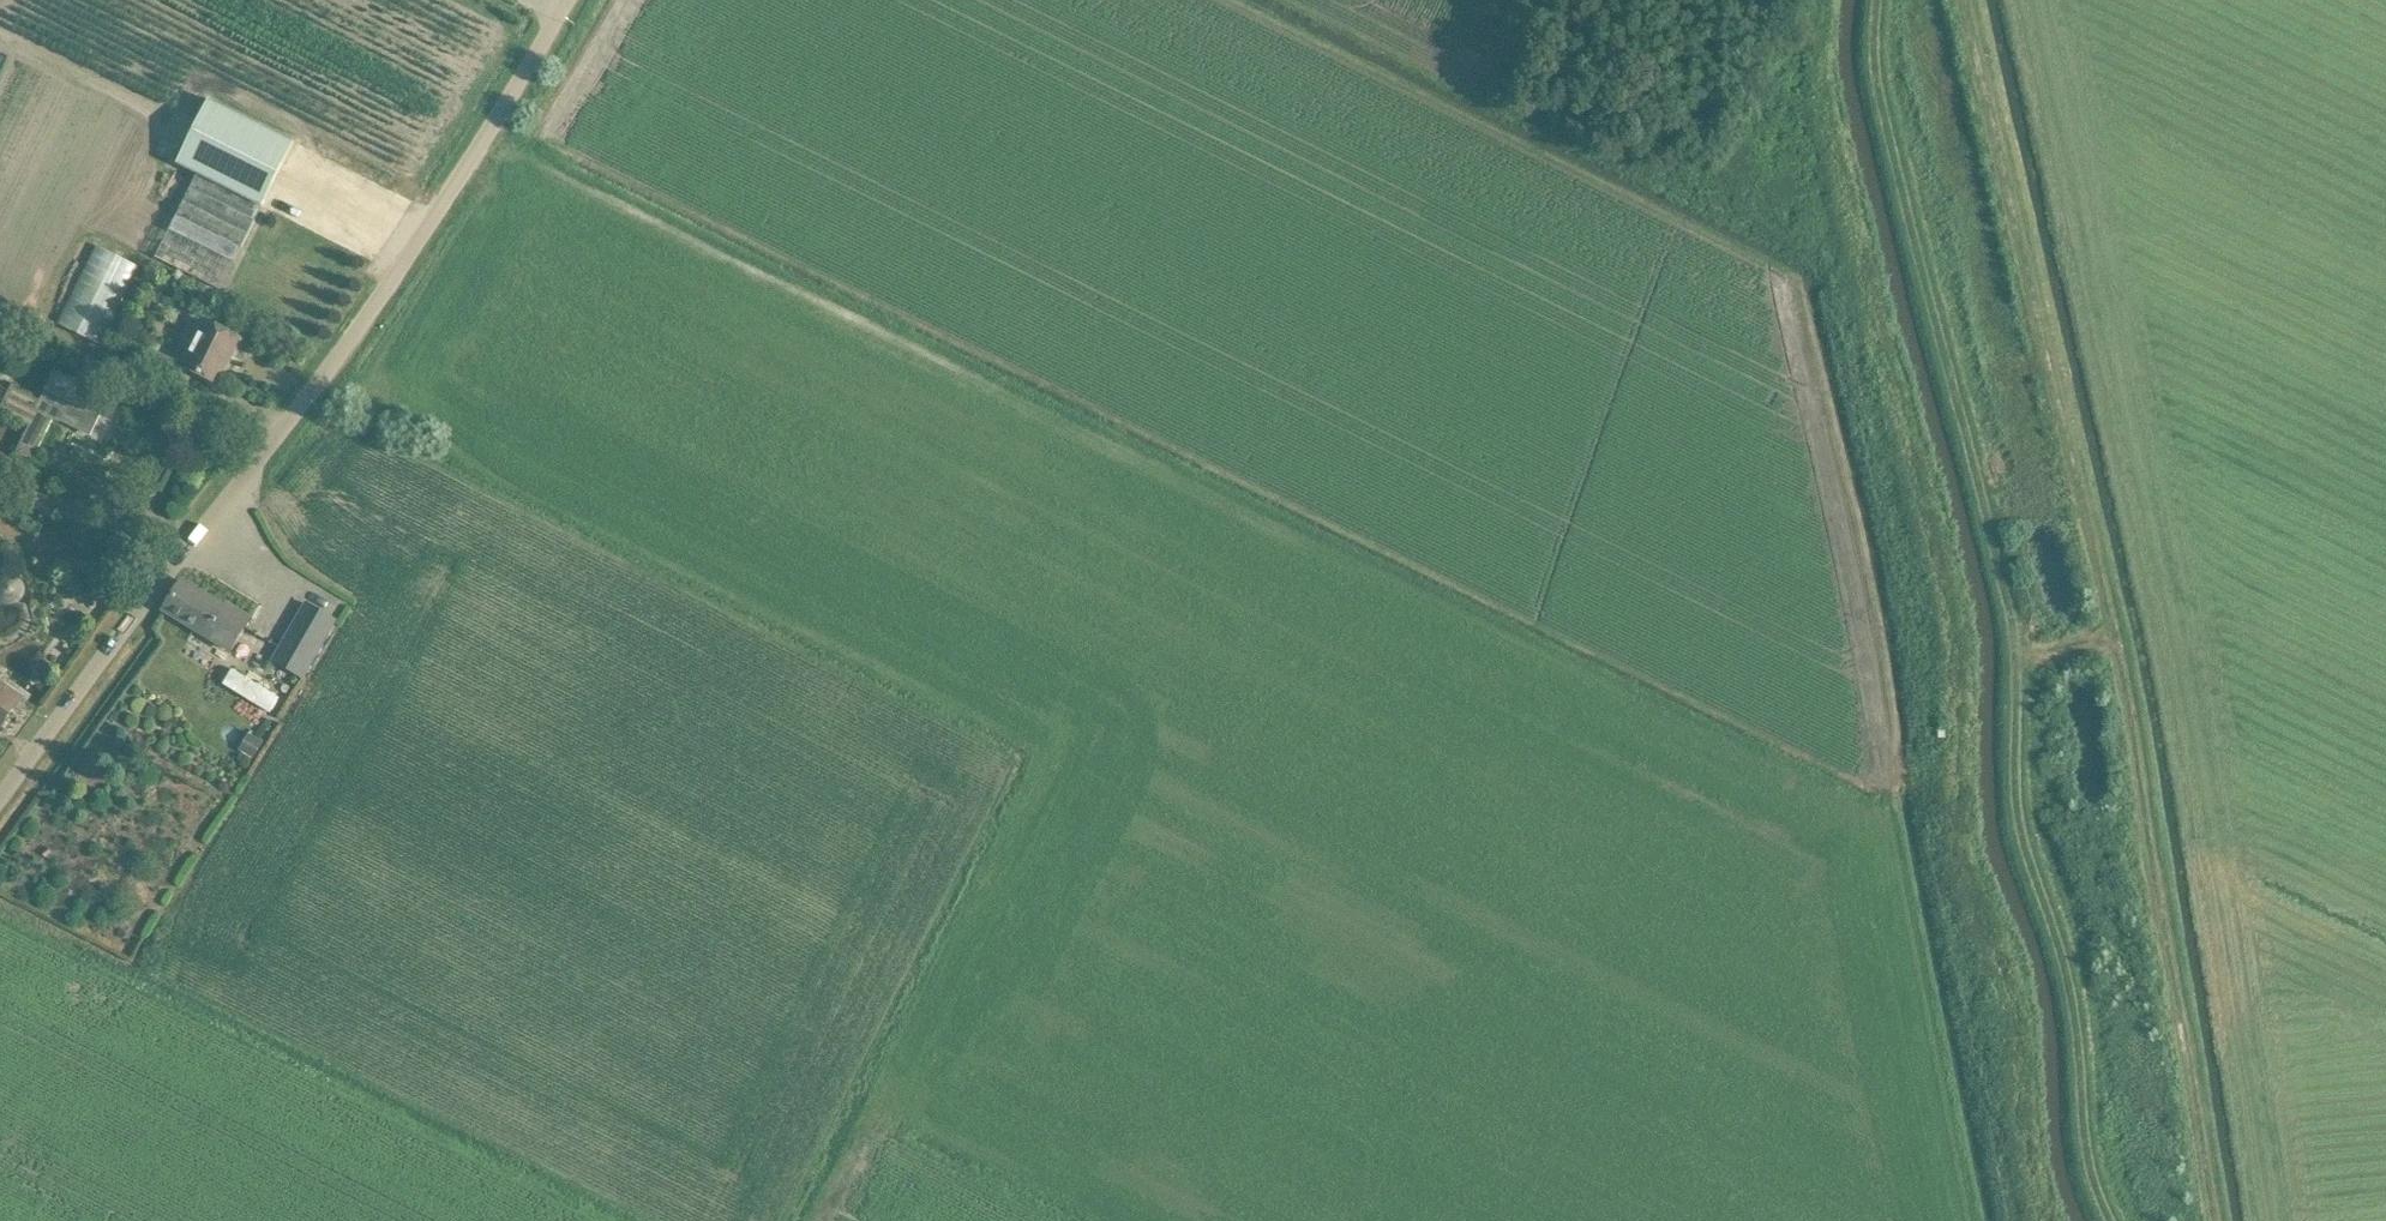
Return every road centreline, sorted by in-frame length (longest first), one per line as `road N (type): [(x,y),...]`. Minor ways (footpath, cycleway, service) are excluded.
road 1 (unclassified): [(0,800),(363,324),(503,103),(557,0)]

